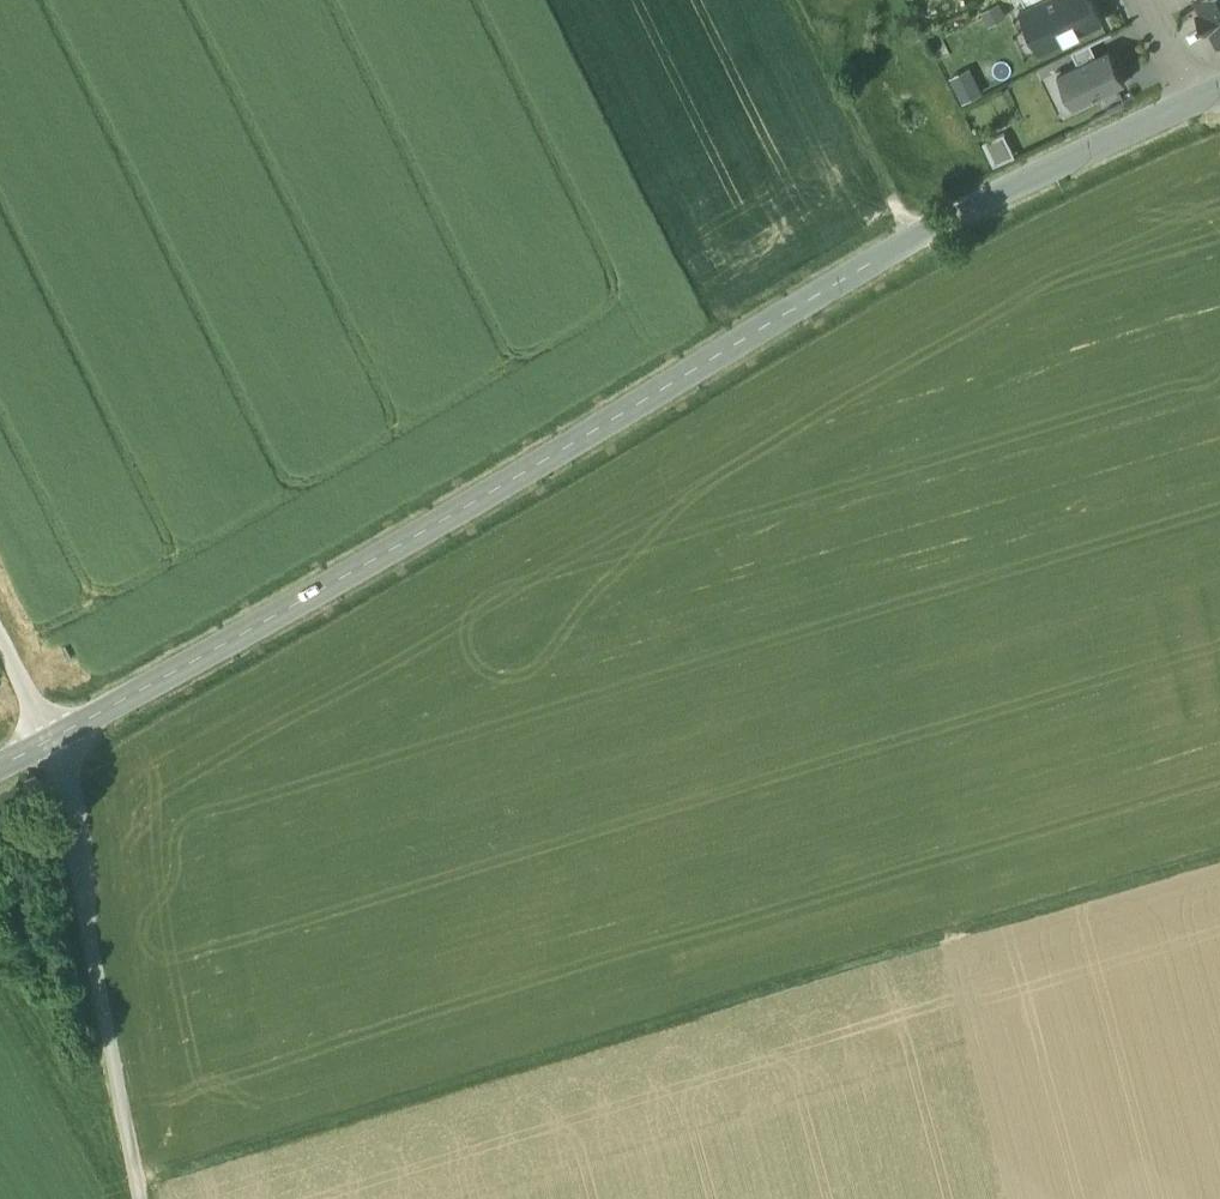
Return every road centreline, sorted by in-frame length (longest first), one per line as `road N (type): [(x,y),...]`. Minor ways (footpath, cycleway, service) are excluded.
road 1 (secondary): [(1196,103),(915,241),(564,453),(0,768)]
road 2 (track): [(139,1183),(1219,858)]
road 3 (track): [(142,1198),(69,788),(50,744)]
road 4 (track): [(915,241),(794,0)]

